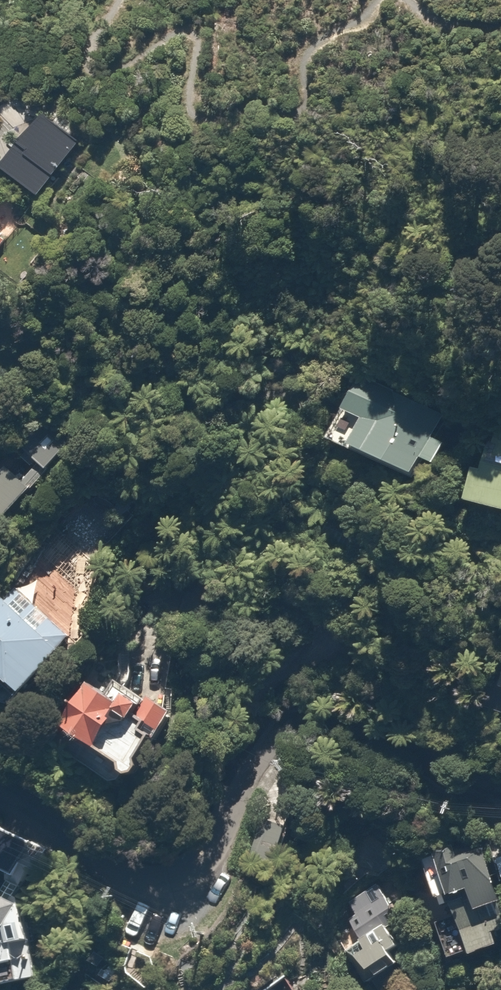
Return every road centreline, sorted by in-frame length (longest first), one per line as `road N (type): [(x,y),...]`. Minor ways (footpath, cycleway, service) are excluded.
road 1 (residential): [(500,788),(366,735),(290,721),(236,819),(175,899),(0,810)]

